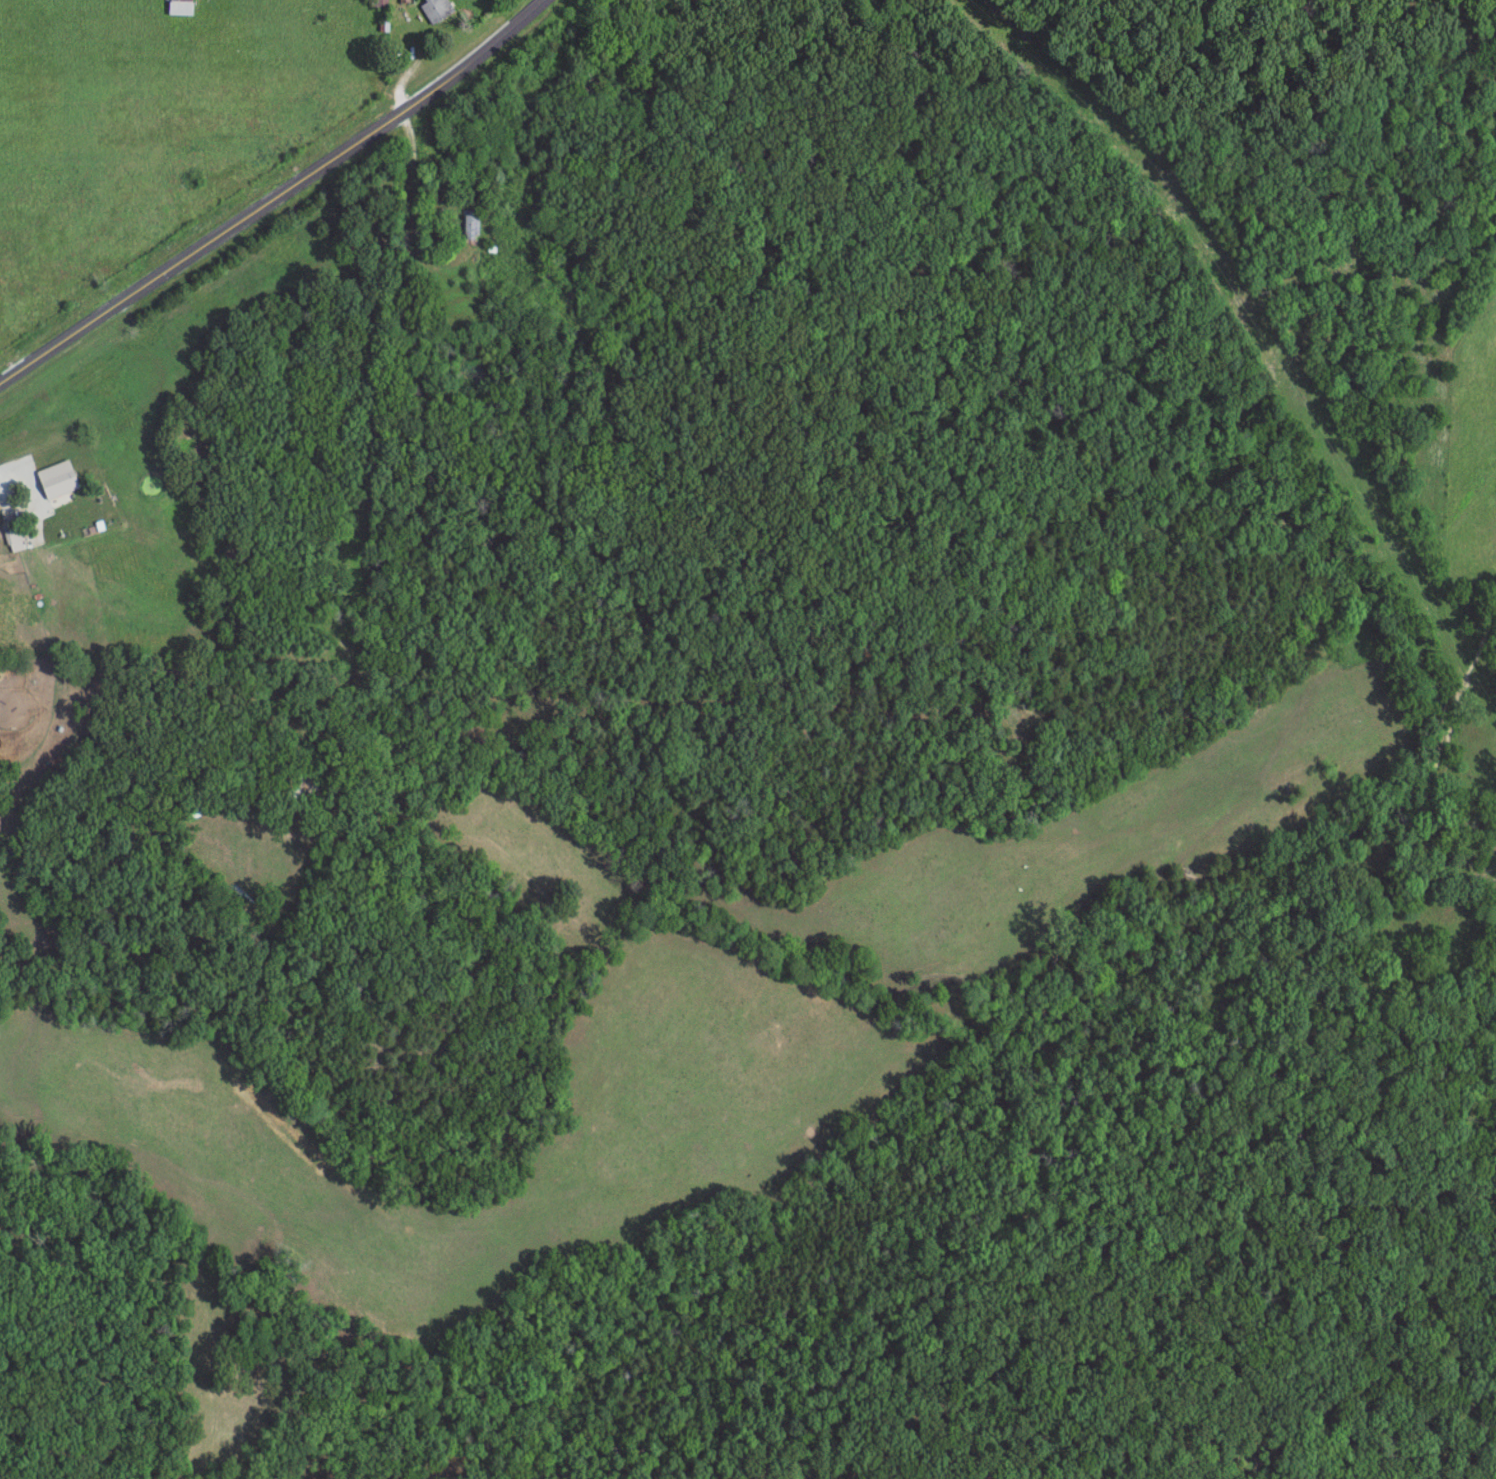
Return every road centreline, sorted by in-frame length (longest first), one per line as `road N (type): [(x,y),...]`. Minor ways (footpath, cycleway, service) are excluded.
road 1 (residential): [(1495,831),(1325,582),(1228,501),(1055,430),(834,381),(678,289),(455,253),(439,241),(425,221),(396,0)]
road 2 (secondary): [(0,387),(232,238),(550,0)]

